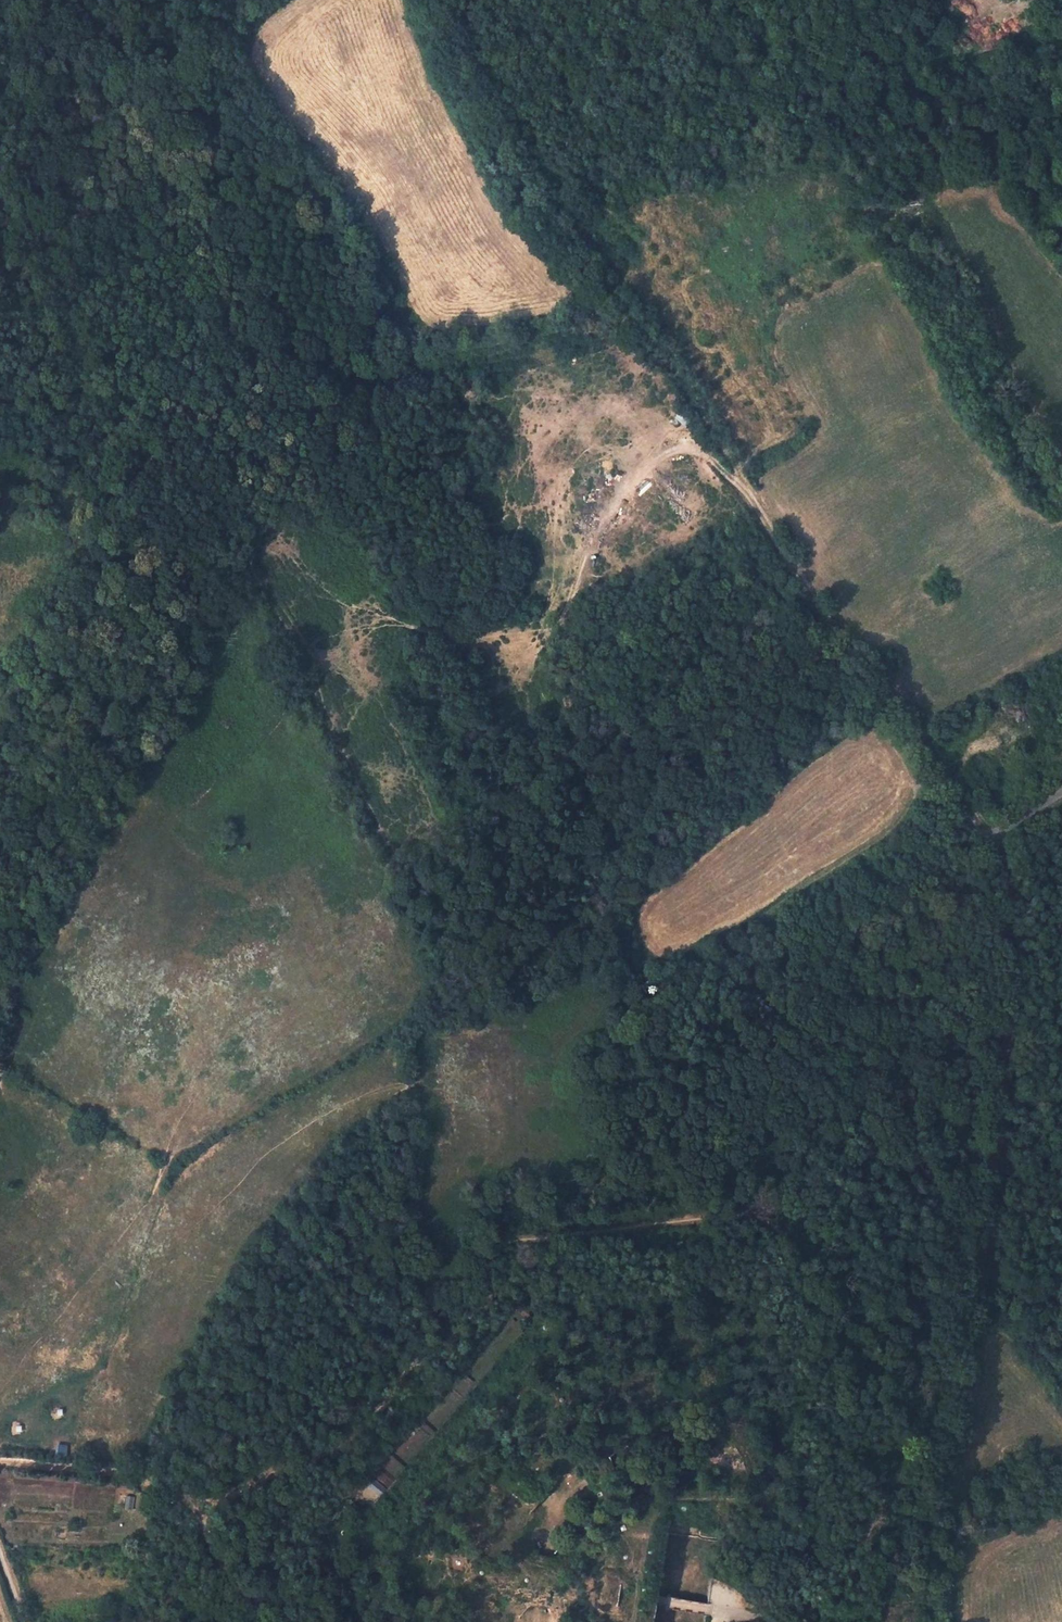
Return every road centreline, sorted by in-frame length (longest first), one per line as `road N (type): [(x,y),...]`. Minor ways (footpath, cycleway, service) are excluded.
road 1 (residential): [(945,1621),(939,1467),(959,1407),(1017,954),(1016,901),(995,842),(1061,792)]
road 2 (track): [(995,850),(823,611),(705,423)]
road 3 (track): [(670,977),(915,814),(916,792),(941,775)]
road 4 (track): [(109,503),(87,579),(0,712)]
road 5 (track): [(0,1462),(136,1478),(196,1497)]
road 6 (track): [(196,1497),(205,1539),(256,1621)]

